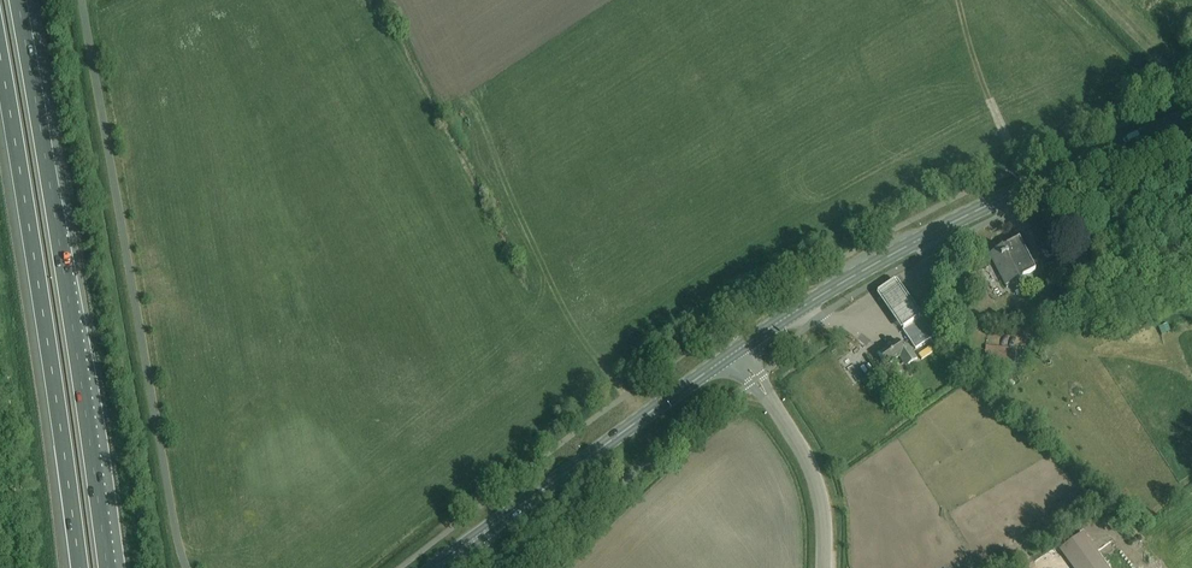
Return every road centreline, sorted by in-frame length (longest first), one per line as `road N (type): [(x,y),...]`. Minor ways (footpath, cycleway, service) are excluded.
road 1 (unclassified): [(82,0),(186,567)]
road 2 (motorway): [(107,567),(19,0)]
road 3 (motorway): [(0,50),(80,567)]
road 4 (secondary): [(735,351),(925,236),(1191,115)]
road 5 (secondary): [(735,351),(443,567)]
road 6 (unclassified): [(823,567),(820,496),(807,461),(735,351)]

